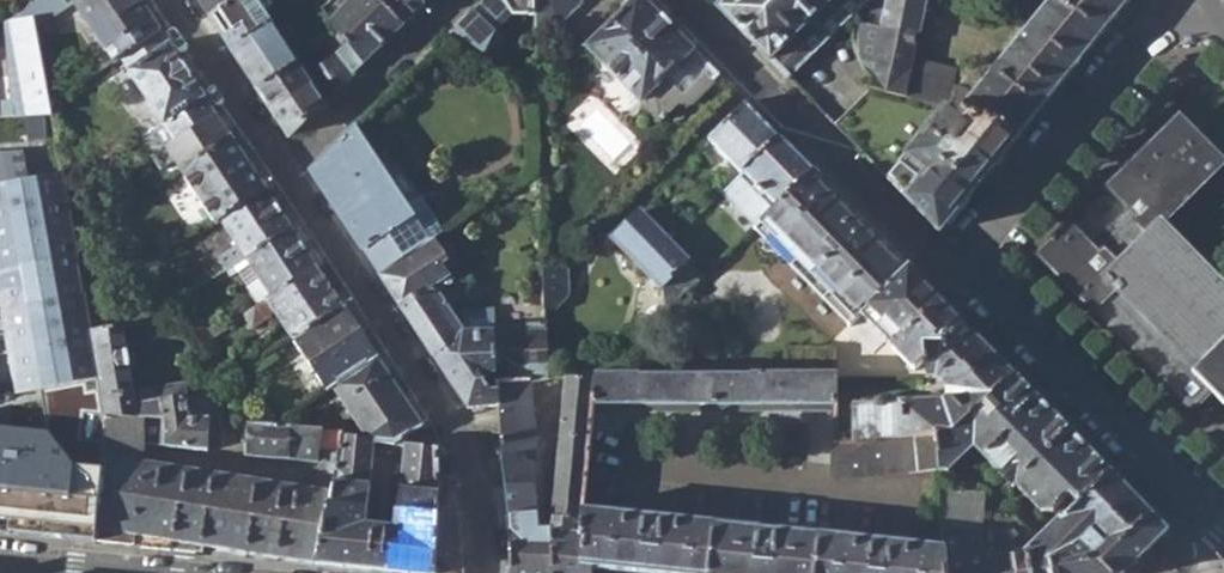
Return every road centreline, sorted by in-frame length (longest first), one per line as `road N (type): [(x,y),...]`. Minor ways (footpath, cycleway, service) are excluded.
road 1 (residential): [(488,572),(483,492),(458,428),(284,172)]
road 2 (residential): [(680,0),(914,241),(962,274)]
road 3 (residential): [(962,274),(1132,55),(1207,0)]
road 4 (residential): [(1223,535),(962,274)]
road 5 (residential): [(454,0),(284,172)]
road 6 (residential): [(284,172),(170,0)]

